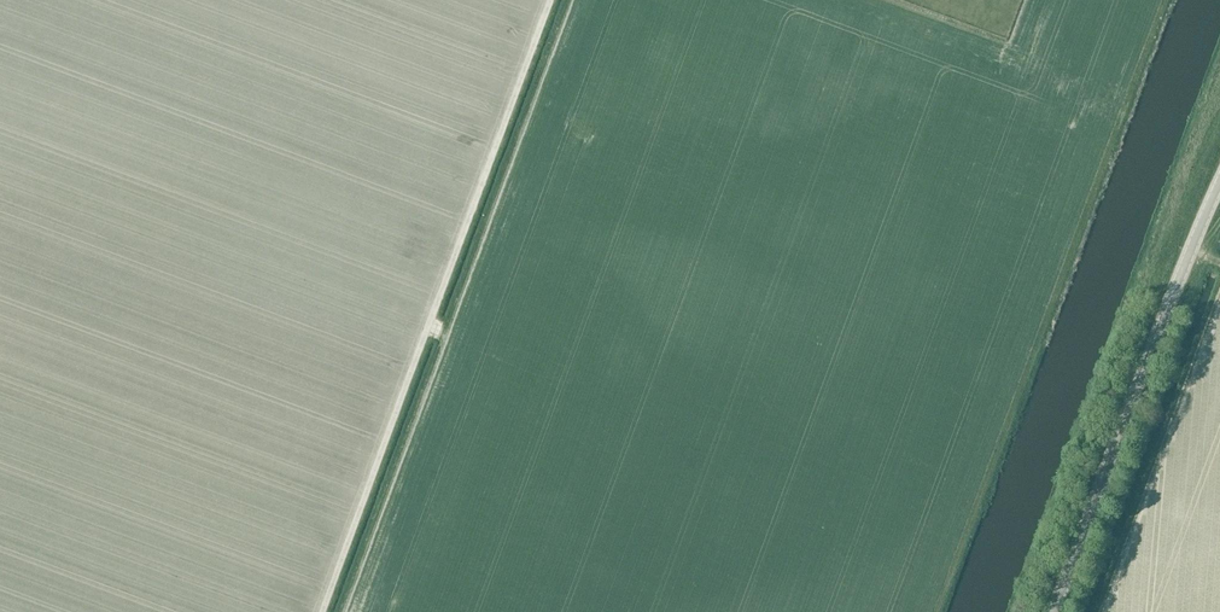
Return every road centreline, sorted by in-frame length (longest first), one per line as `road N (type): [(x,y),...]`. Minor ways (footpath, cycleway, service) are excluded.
road 1 (unclassified): [(1051,611),(1219,185)]

